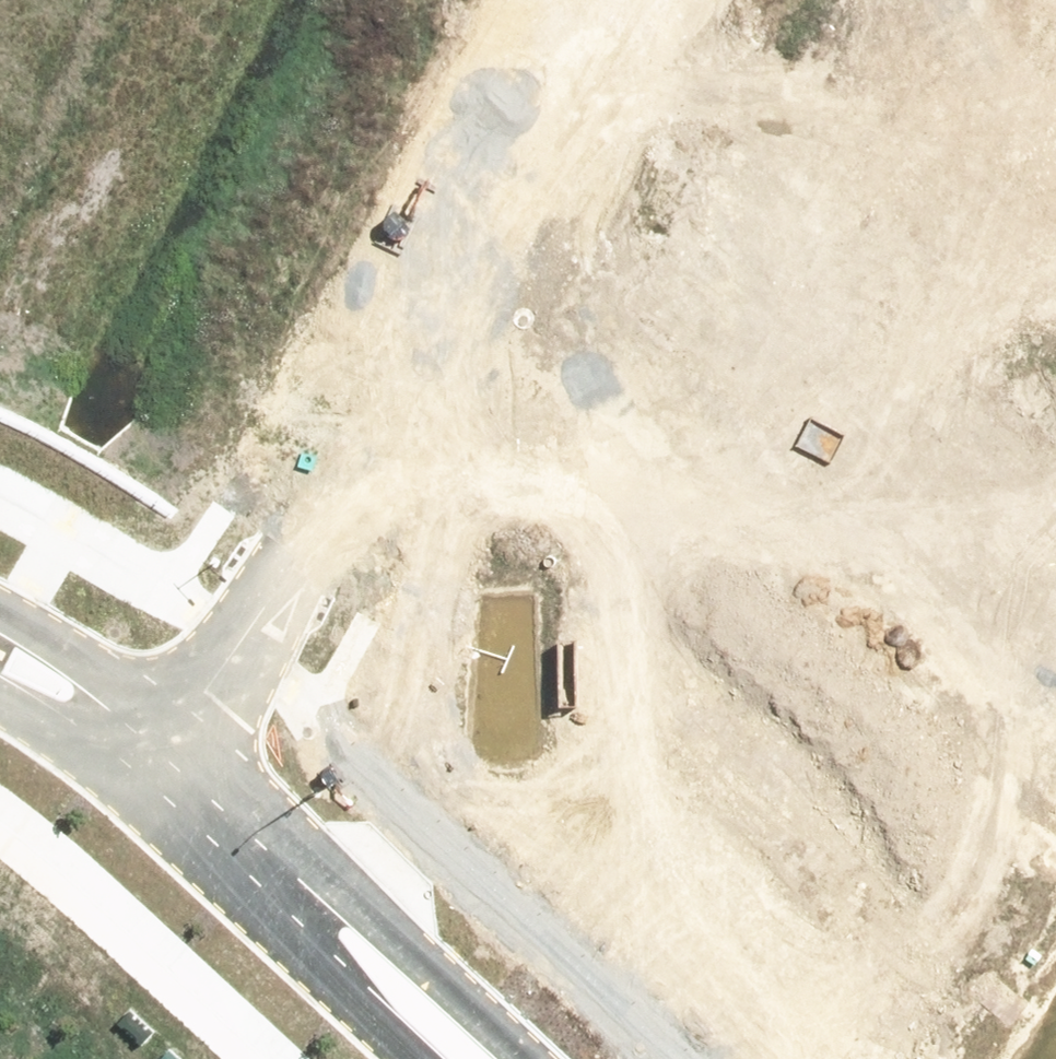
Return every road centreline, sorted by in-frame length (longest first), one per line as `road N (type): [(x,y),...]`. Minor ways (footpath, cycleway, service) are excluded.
road 1 (residential): [(474,250),(1055,854)]
road 2 (residential): [(185,740),(297,564),(474,250)]
road 3 (residential): [(185,740),(530,1058)]
road 4 (residential): [(410,1058),(140,809)]
road 5 (residential): [(474,250),(613,0)]
road 6 (residential): [(0,609),(91,660),(185,740)]
road 7 (residential): [(140,809),(0,701)]

